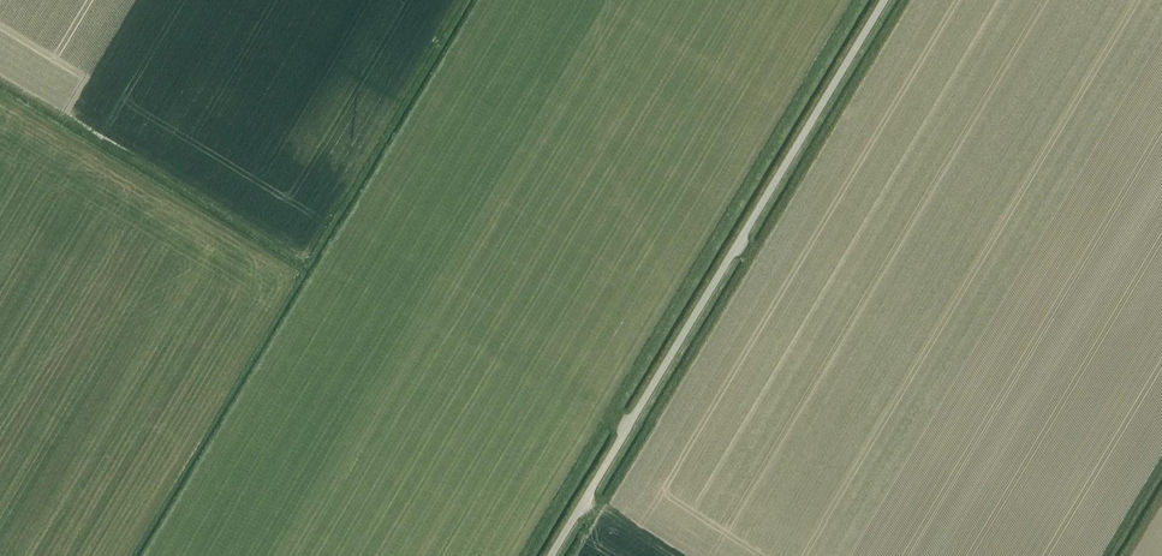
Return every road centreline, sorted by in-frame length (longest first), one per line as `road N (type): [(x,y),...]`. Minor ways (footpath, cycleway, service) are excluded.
road 1 (unclassified): [(547,555),(881,0)]

